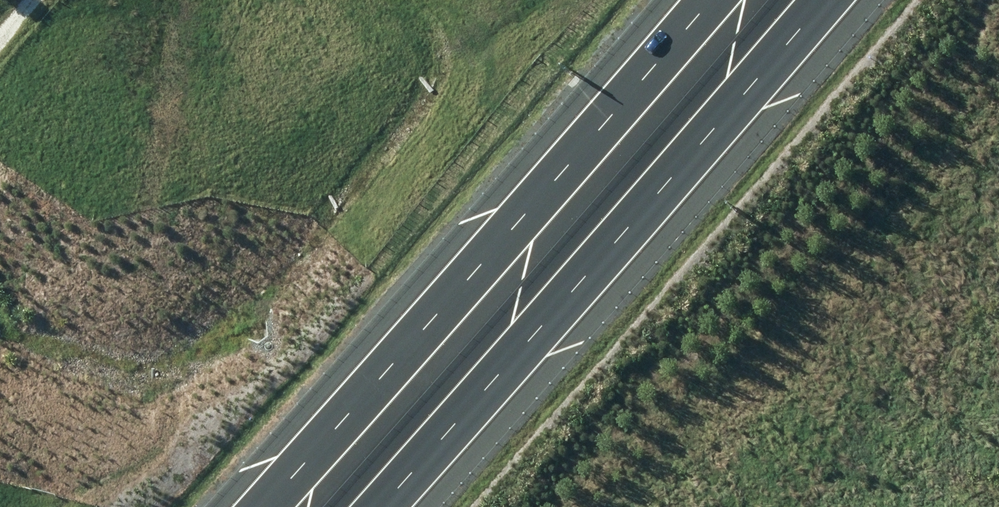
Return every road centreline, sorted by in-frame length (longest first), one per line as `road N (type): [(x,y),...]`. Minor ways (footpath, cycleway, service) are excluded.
road 1 (motorway): [(250,506),(695,0)]
road 2 (motorway): [(815,0),(379,506)]

